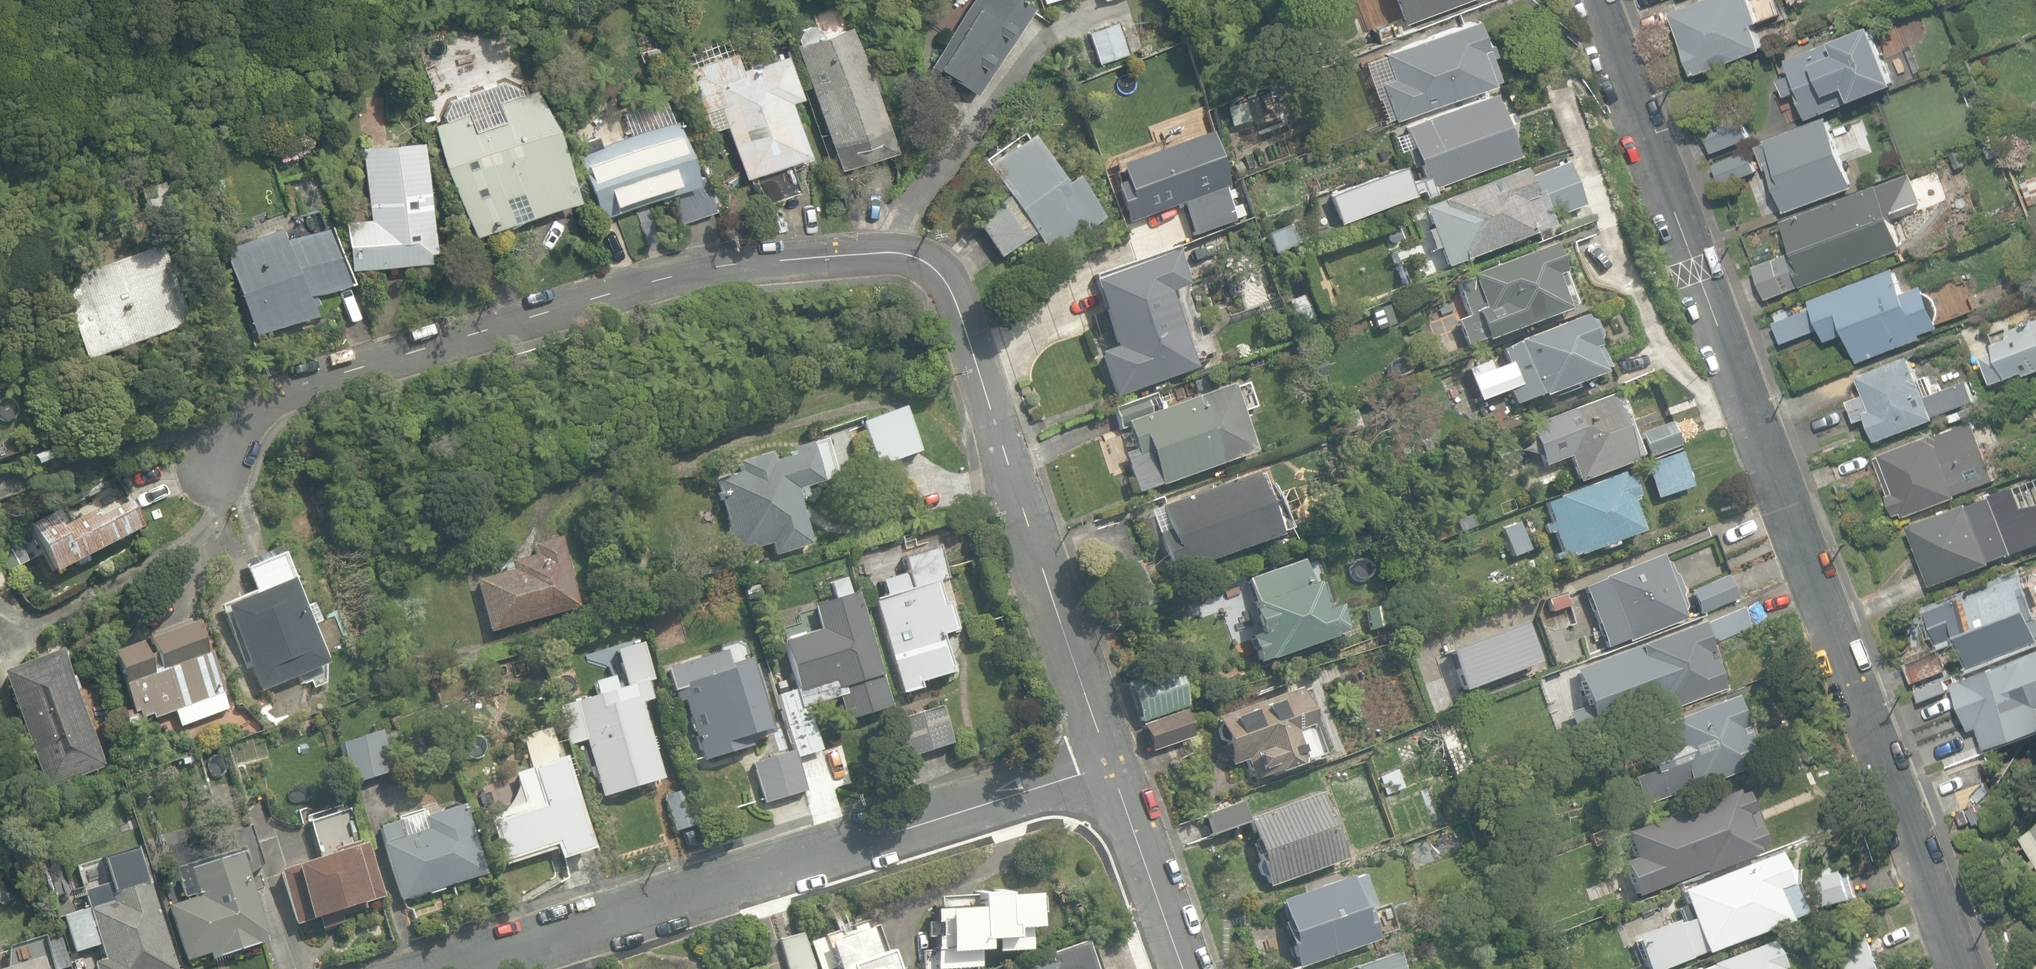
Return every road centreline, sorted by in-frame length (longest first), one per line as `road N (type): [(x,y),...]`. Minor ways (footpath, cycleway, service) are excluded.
road 1 (residential): [(1105,766),(949,289),(924,261),(883,252),(749,263),(600,295),(291,393),(202,461)]
road 2 (residential): [(1961,968),(1596,0)]
road 3 (residential): [(438,968),(1105,766)]
road 4 (residential): [(1181,968),(1105,766)]

